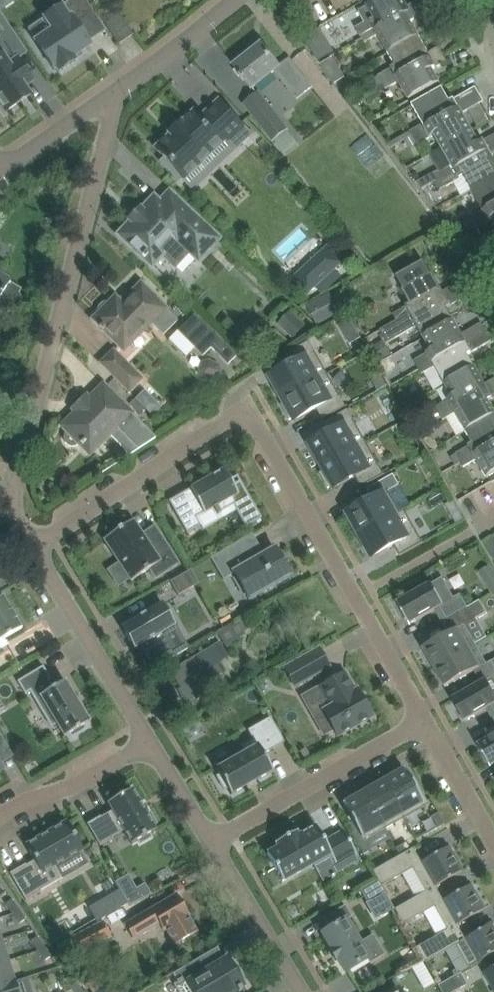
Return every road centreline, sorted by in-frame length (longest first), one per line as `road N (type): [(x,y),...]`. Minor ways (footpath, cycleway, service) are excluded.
road 1 (residential): [(35,546),(20,479),(118,87)]
road 2 (residential): [(431,718),(266,423),(243,417)]
road 3 (residential): [(209,844),(431,718)]
road 4 (residential): [(35,546),(243,417)]
road 5 (residential): [(149,744),(35,546)]
road 6 (residential): [(297,991),(209,844)]
road 7 (residential): [(149,744),(0,826)]
road 8 (residential): [(0,178),(118,87)]
road 9 (residential): [(118,87),(231,0)]
road 10 (residential): [(493,830),(431,718)]

